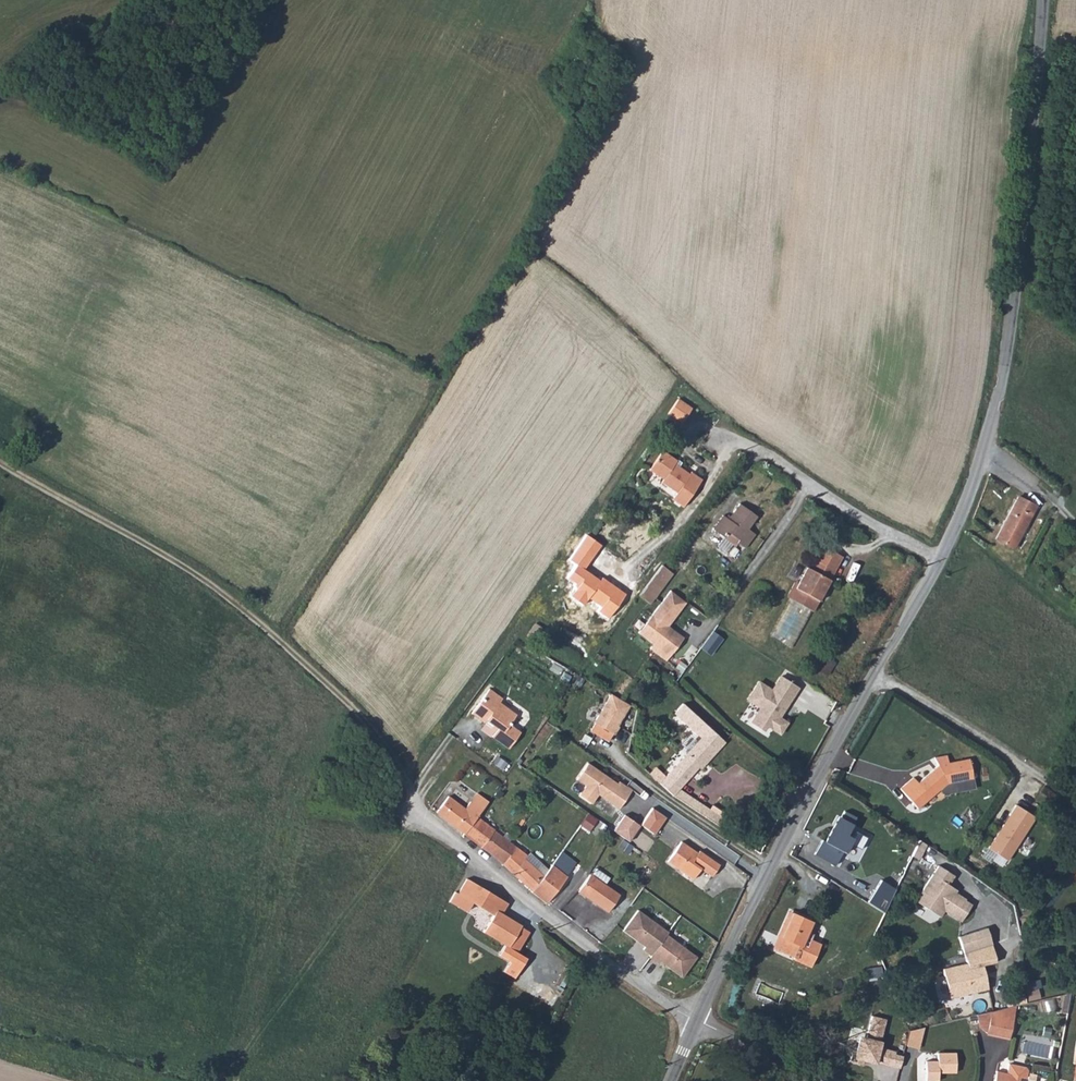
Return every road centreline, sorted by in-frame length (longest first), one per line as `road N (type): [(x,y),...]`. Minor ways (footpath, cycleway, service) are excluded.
road 1 (unclassified): [(984,447),(940,560),(804,799),(696,1020)]
road 2 (track): [(0,464),(182,566),(241,608),(380,738),(415,798)]
road 3 (unclassified): [(984,447),(1014,289),(1042,0)]
road 4 (unclassified): [(415,798),(412,811),(696,1020)]
road 5 (track): [(0,98),(87,49),(185,33),(268,0)]
road 6 (unclassified): [(696,1020),(824,1080)]

